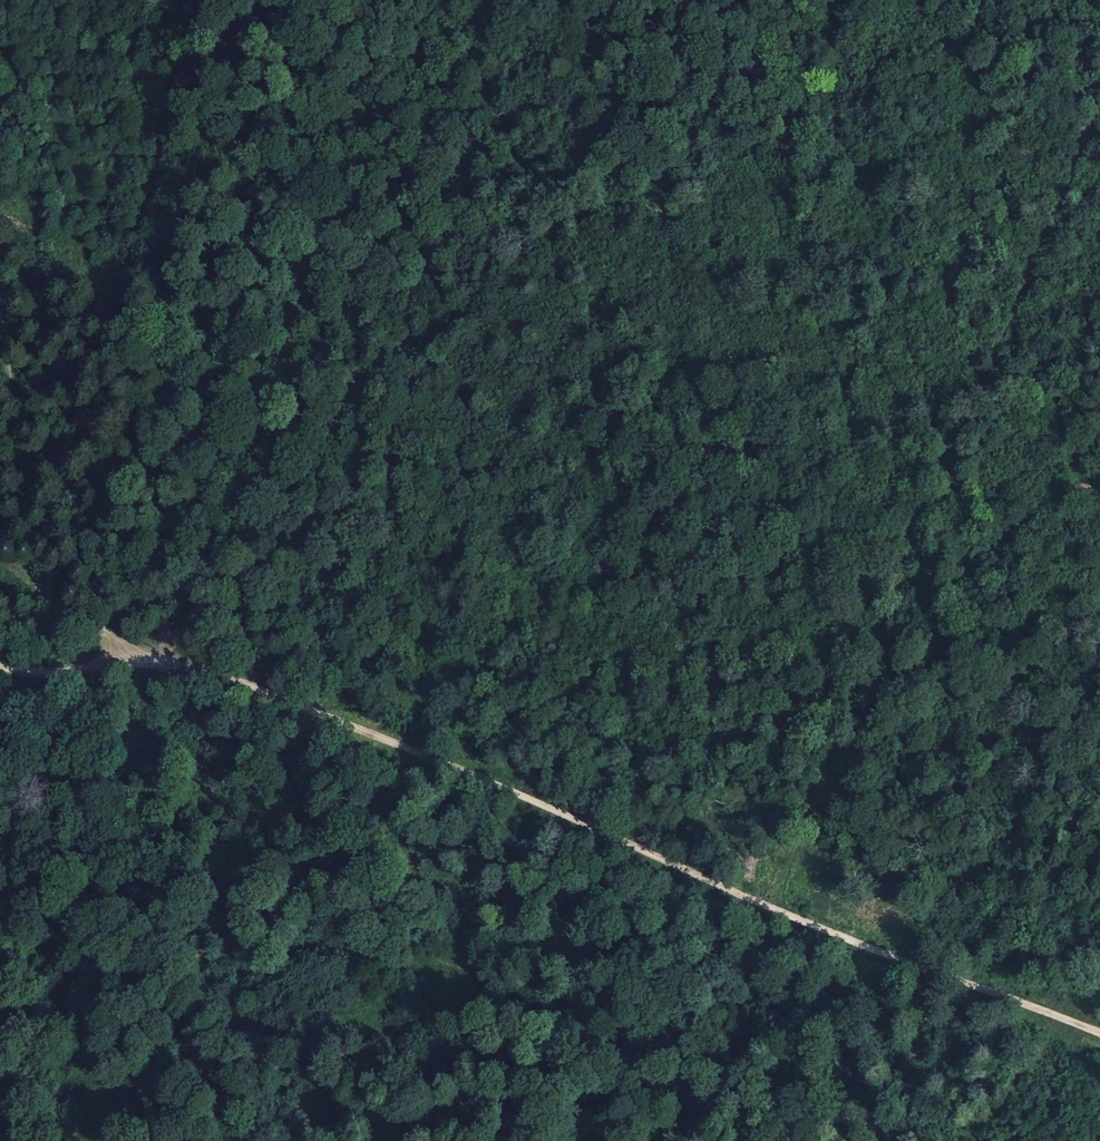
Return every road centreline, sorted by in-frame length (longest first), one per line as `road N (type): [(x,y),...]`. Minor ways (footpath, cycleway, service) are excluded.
road 1 (track): [(0,654),(96,668),(146,651),(202,663),(766,904)]
road 2 (track): [(766,904),(1099,1034)]

